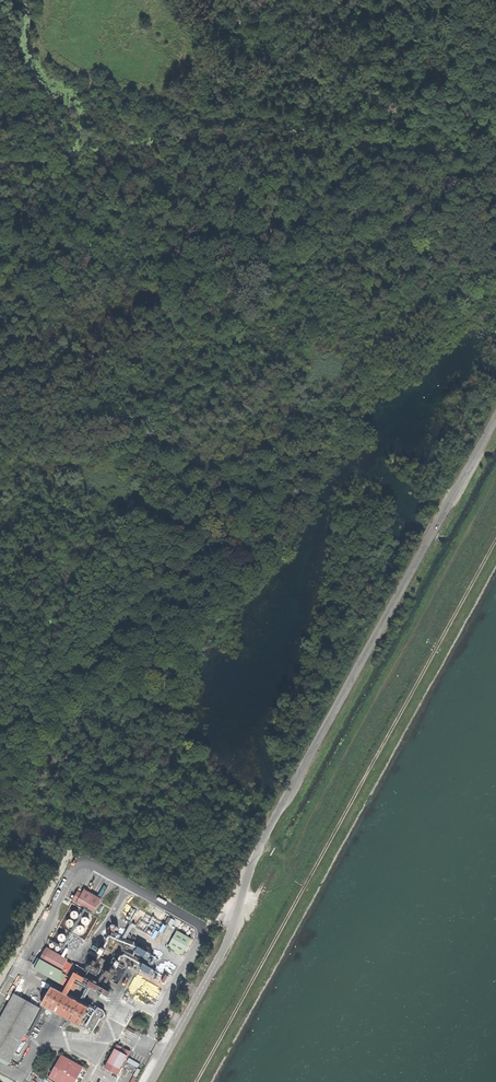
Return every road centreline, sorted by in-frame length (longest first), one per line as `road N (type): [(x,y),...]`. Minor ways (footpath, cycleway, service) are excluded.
road 1 (track): [(495,544),(198,1081)]
road 2 (track): [(495,480),(288,858),(227,944)]
road 3 (unclassified): [(150,1081),(227,944)]

